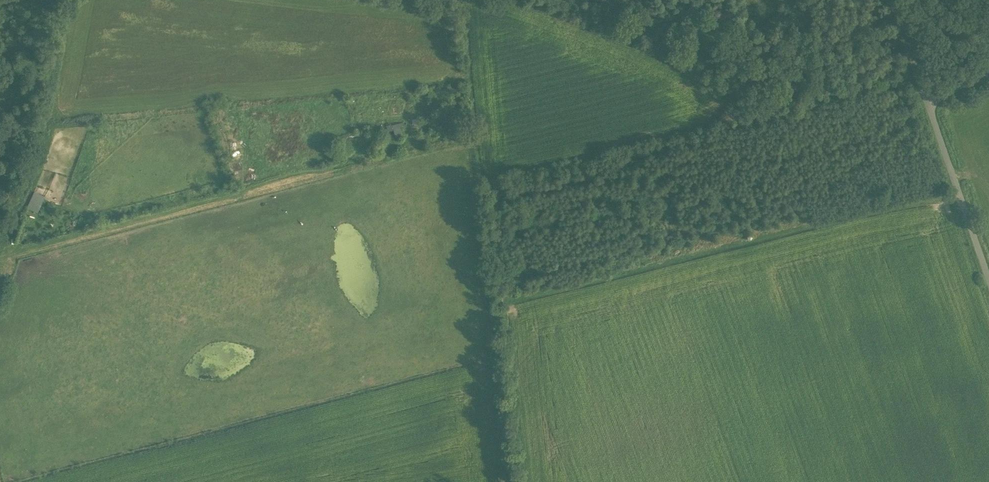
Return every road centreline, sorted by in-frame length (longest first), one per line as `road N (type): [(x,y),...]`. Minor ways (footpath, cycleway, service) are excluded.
road 1 (track): [(344,163),(15,250)]
road 2 (unclassified): [(988,278),(926,98)]

